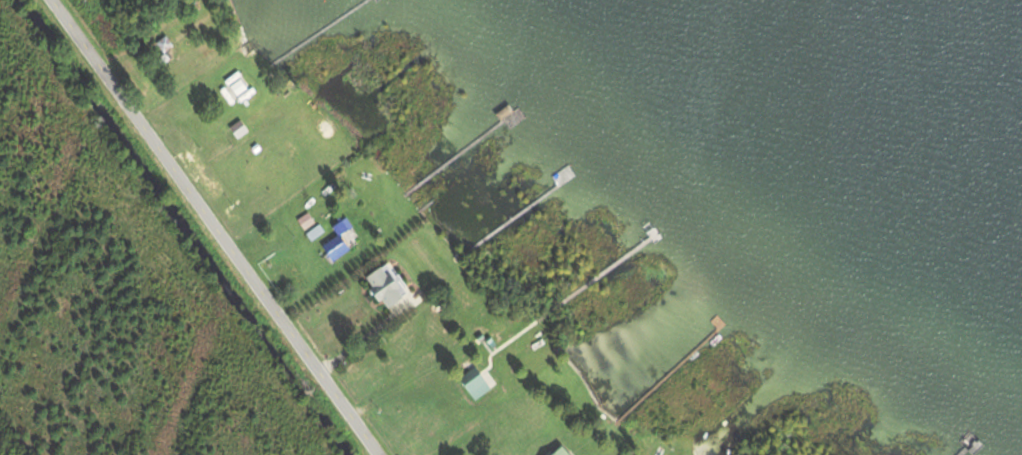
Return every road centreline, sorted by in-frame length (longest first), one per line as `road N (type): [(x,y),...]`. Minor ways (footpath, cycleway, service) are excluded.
road 1 (residential): [(379,454),(53,0)]

